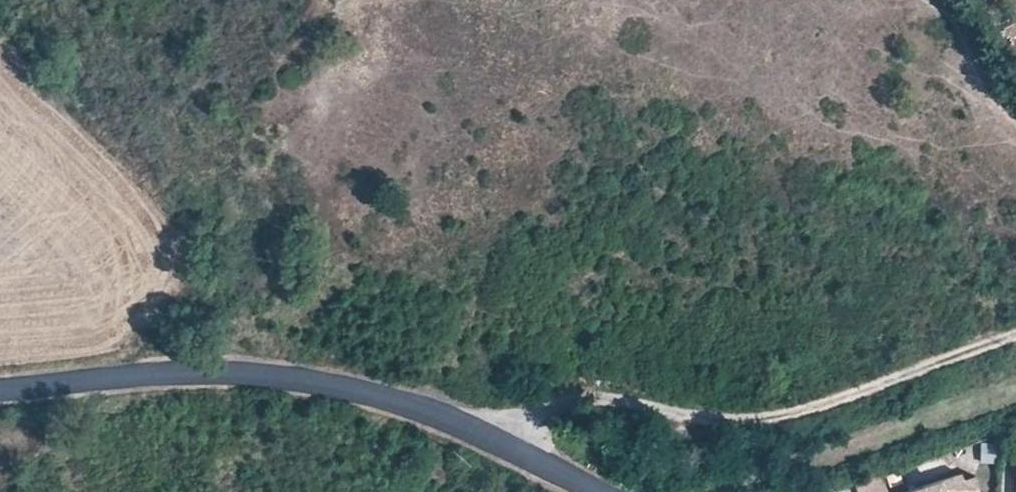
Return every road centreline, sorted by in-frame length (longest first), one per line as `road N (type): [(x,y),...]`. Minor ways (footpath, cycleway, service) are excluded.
road 1 (tertiary): [(0,390),(251,372),(363,391),(477,429),(607,491)]
road 2 (track): [(499,440),(585,404),(746,423),(816,408),(1015,335)]

